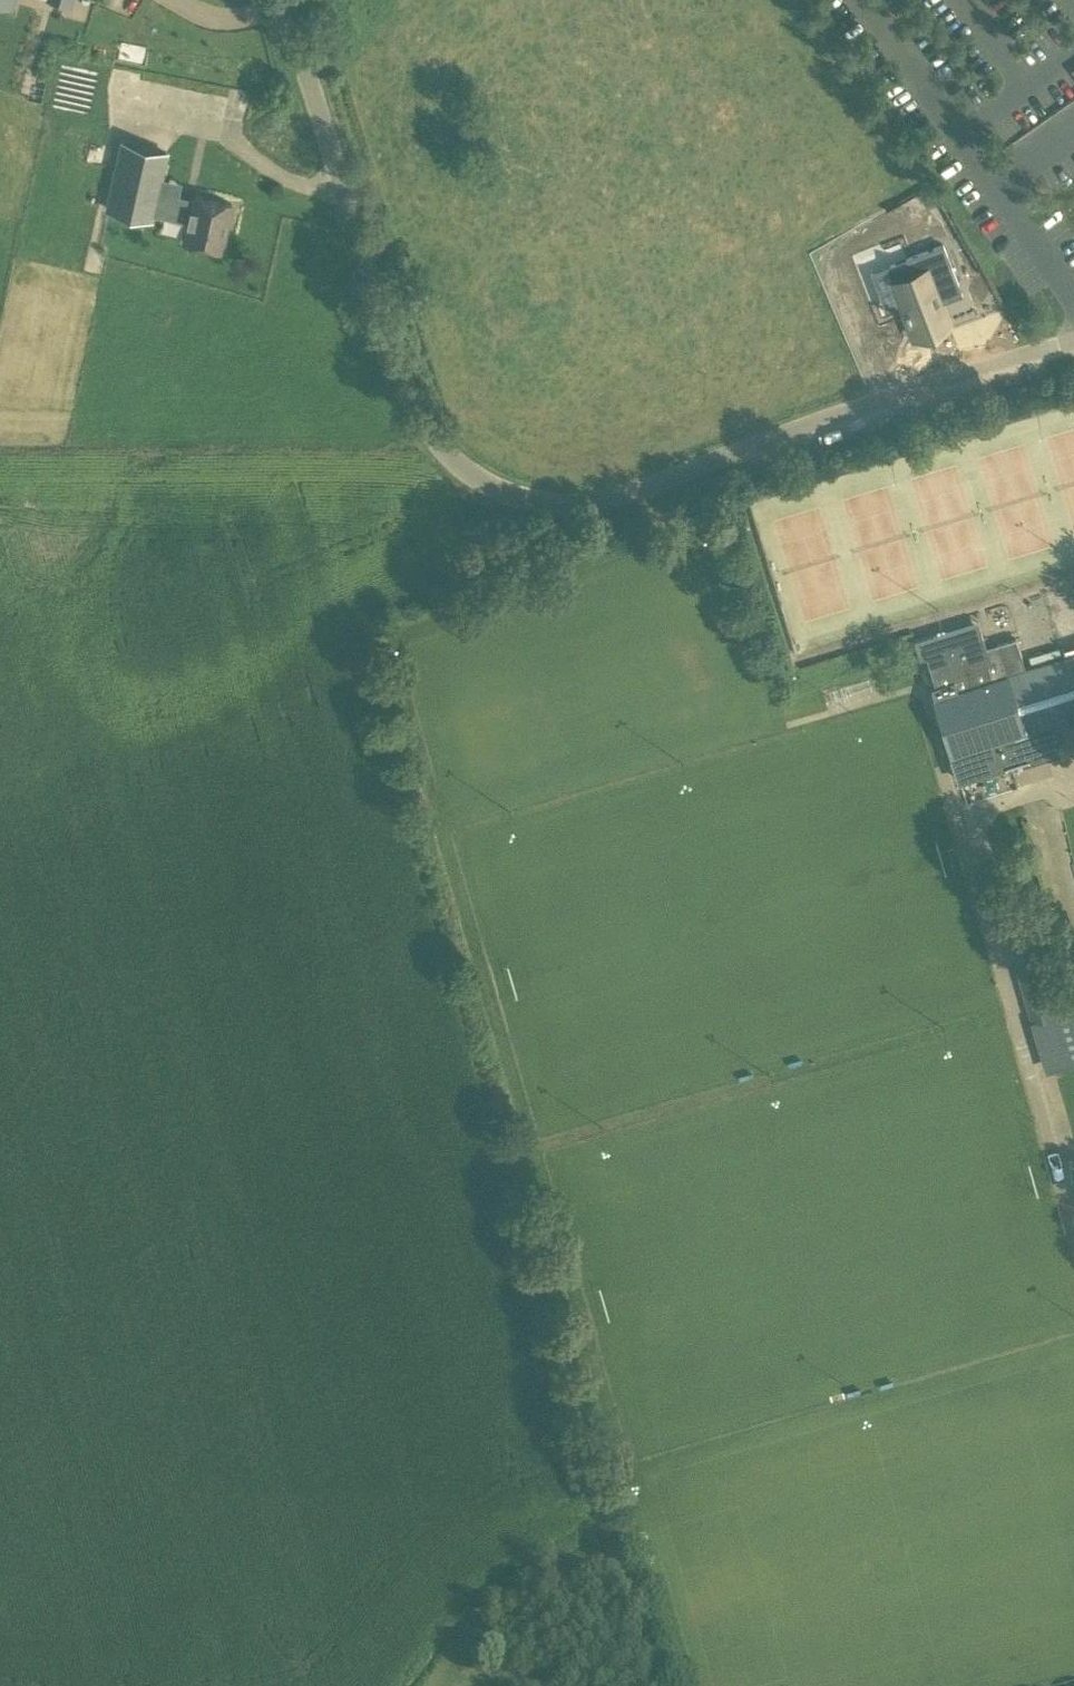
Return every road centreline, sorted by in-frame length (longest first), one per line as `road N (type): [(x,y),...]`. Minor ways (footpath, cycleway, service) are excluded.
road 1 (unclassified): [(1073,342),(879,397),(586,505),(511,498),(444,453),(407,393),(281,0)]

